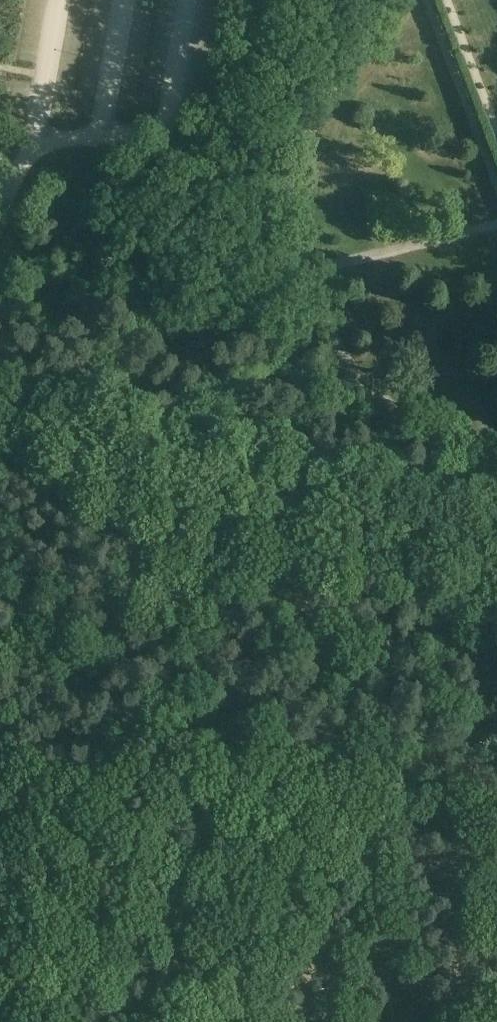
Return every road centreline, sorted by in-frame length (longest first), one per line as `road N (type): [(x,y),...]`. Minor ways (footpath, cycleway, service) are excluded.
road 1 (unclassified): [(0,416),(496,566)]

